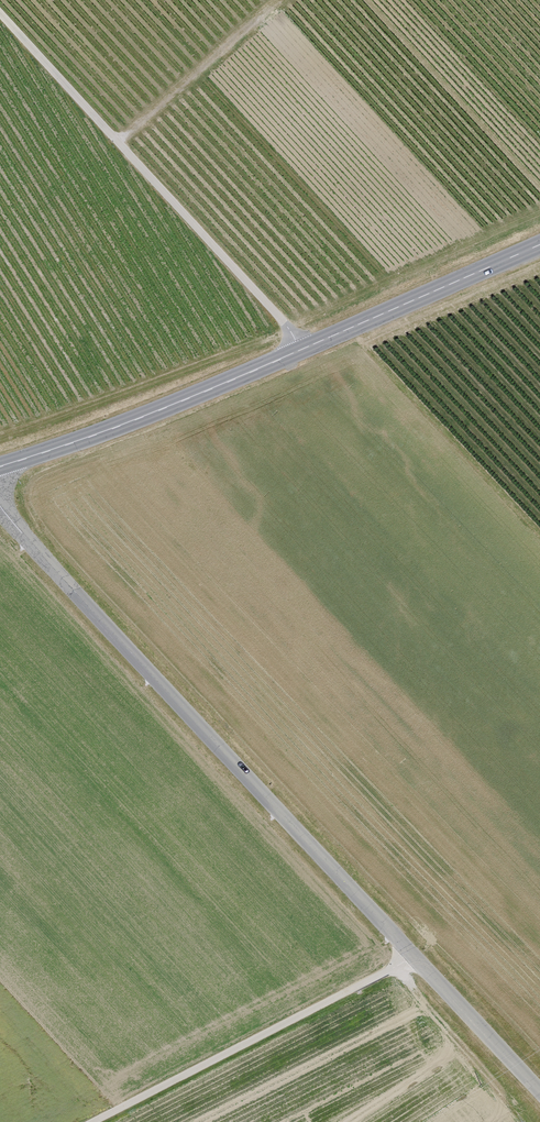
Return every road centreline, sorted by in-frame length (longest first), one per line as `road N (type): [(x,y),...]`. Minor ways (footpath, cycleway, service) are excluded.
road 1 (tertiary): [(539,1091),(0,506)]
road 2 (secondary): [(0,467),(138,419),(539,245)]
road 3 (track): [(308,347),(0,13)]
road 4 (track): [(93,1121),(412,953)]
road 5 (track): [(274,0),(114,136)]

